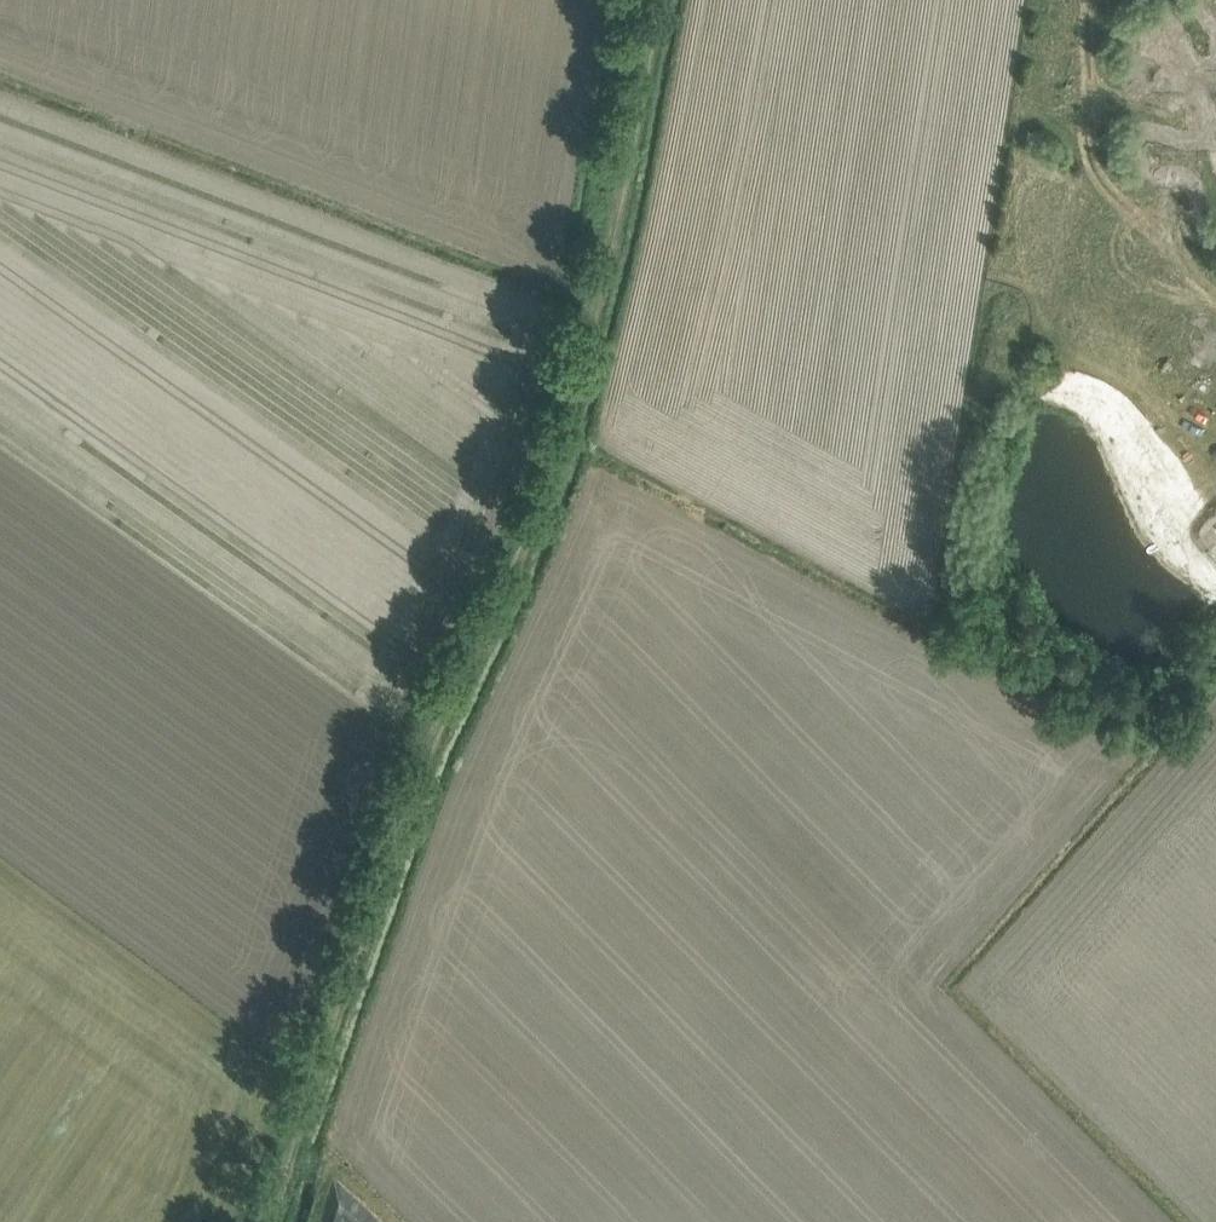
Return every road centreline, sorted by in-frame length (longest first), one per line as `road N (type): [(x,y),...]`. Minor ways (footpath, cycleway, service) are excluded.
road 1 (track): [(662,0),(642,124),(556,469),(462,689),(273,1221)]

